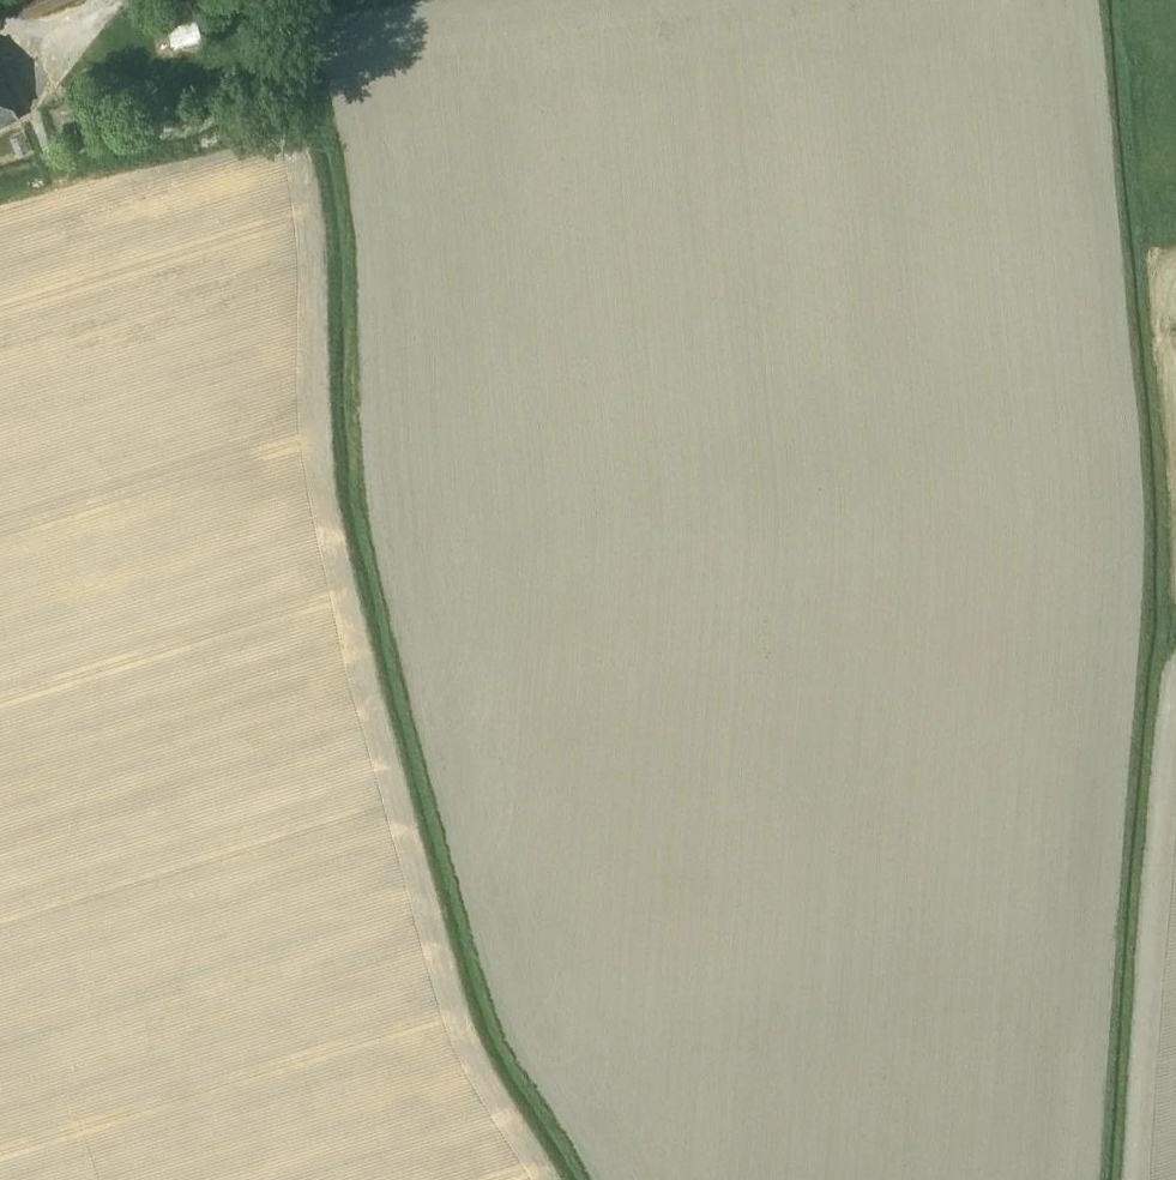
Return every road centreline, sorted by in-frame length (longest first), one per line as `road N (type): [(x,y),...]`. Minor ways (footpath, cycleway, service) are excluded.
road 1 (track): [(63,200),(12,36),(113,0)]

